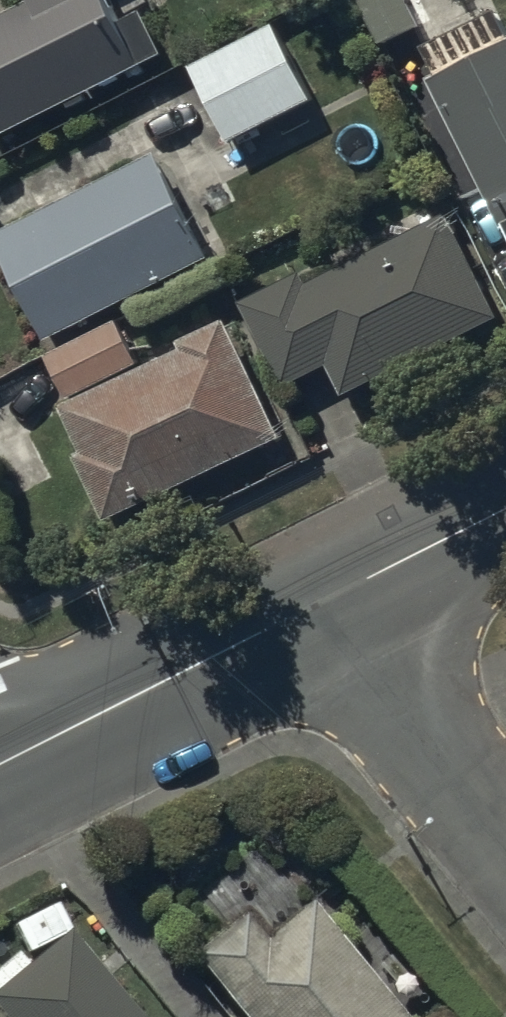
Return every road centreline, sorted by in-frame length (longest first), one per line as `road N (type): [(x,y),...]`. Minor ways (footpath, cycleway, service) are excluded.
road 1 (tertiary): [(317,608),(0,766)]
road 2 (residential): [(317,608),(505,836)]
road 3 (tertiary): [(505,513),(317,608)]

